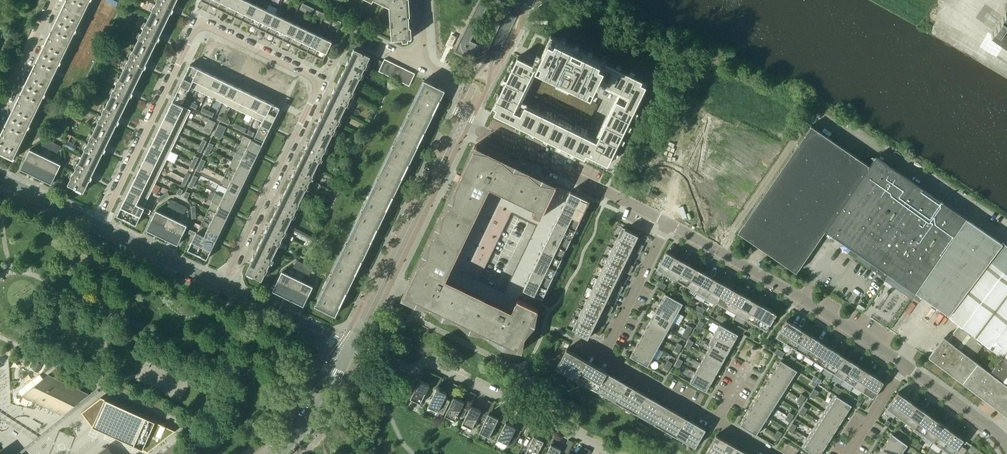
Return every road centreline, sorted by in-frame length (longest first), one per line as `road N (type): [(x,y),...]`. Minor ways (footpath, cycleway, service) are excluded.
road 1 (residential): [(223,287),(319,87),(317,78),(206,24),(191,31),(98,226)]
road 2 (residential): [(614,453),(425,361),(408,368),(352,345)]
road 3 (residential): [(666,225),(904,366)]
road 4 (residential): [(666,225),(604,356),(717,419)]
road 5 (unclassified): [(352,345),(458,129)]
road 6 (residential): [(458,129),(666,225)]
road 7 (tertiary): [(352,345),(223,287)]
road 8 (tertiary): [(223,287),(98,226)]
road 9 (tertiary): [(274,453),(309,421),(352,345)]
road 10 (residential): [(904,366),(1006,445)]
road 11 (residential): [(53,0),(0,111)]

